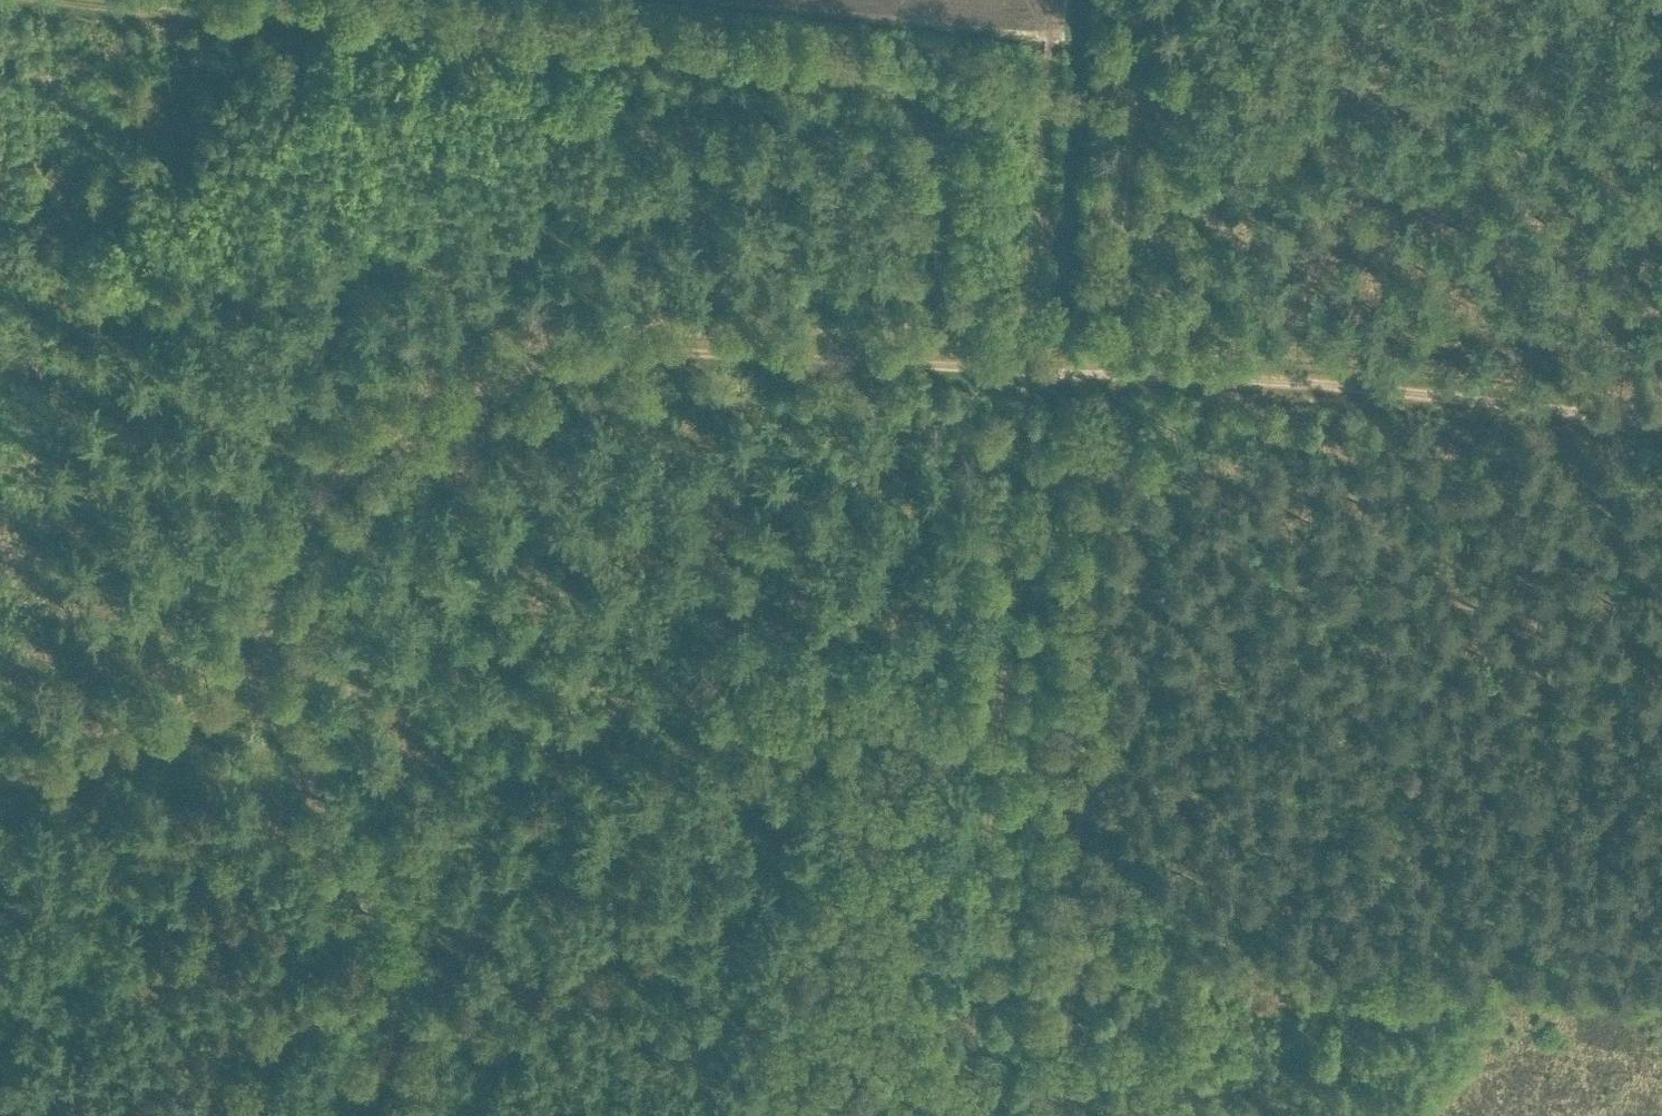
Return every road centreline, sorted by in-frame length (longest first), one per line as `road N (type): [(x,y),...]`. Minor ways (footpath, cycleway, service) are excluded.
road 1 (track): [(1069,1115),(1132,0)]
road 2 (track): [(134,0),(207,14),(312,16),(882,84),(904,94),(931,135),(940,328),(956,364)]
road 3 (track): [(266,678),(268,615),(301,530),(333,478),(394,428),(475,380),(556,355),(651,344),(763,345),(1018,369)]
road 4 (track): [(972,1115),(1018,369)]
road 5 (track): [(1018,369),(1374,388),(1661,423)]
road 6 (track): [(364,1115),(390,1044),(388,969),(266,678)]
road 7 (track): [(0,783),(97,768),(236,705),(266,678)]

